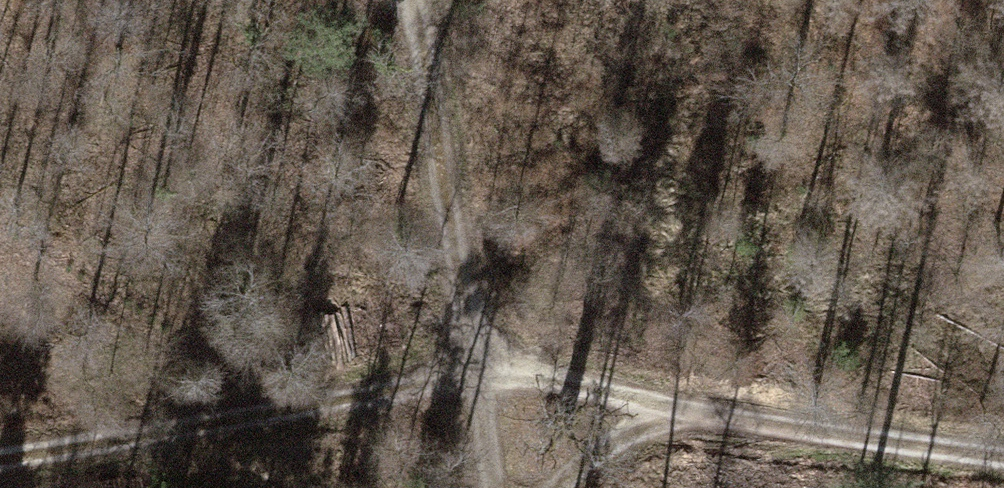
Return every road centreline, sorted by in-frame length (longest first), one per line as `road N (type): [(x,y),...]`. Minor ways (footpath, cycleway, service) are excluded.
road 1 (track): [(0,458),(461,372),(781,418)]
road 2 (track): [(418,0),(482,487)]
road 3 (track): [(630,487),(663,462),(781,418),(1003,449)]
road 4 (track): [(258,487),(95,440)]

